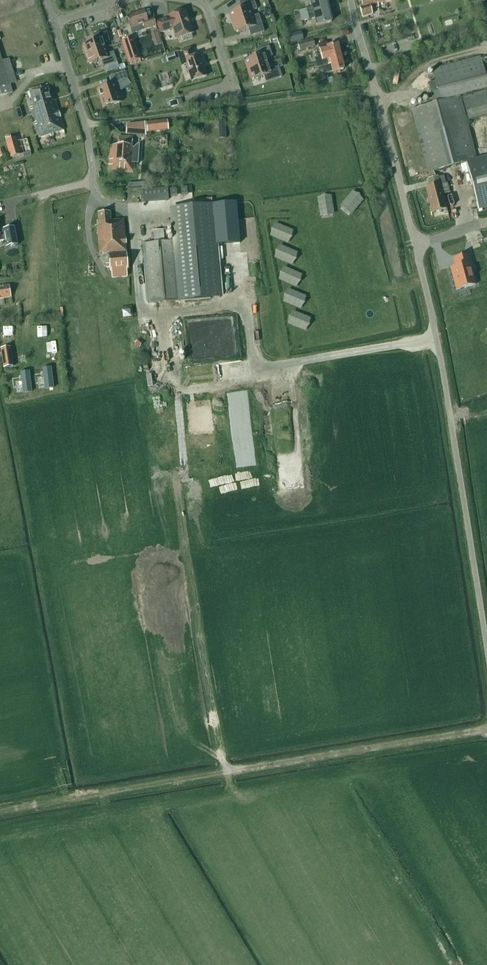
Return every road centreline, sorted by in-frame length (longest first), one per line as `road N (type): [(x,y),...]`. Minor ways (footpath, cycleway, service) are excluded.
road 1 (track): [(0,812),(486,729)]
road 2 (unclassified): [(486,646),(416,245)]
road 3 (track): [(376,92),(85,124)]
road 4 (residential): [(416,245),(351,0)]
road 5 (residential): [(96,188),(54,23)]
road 6 (residential): [(196,95),(231,86),(206,9),(188,0)]

